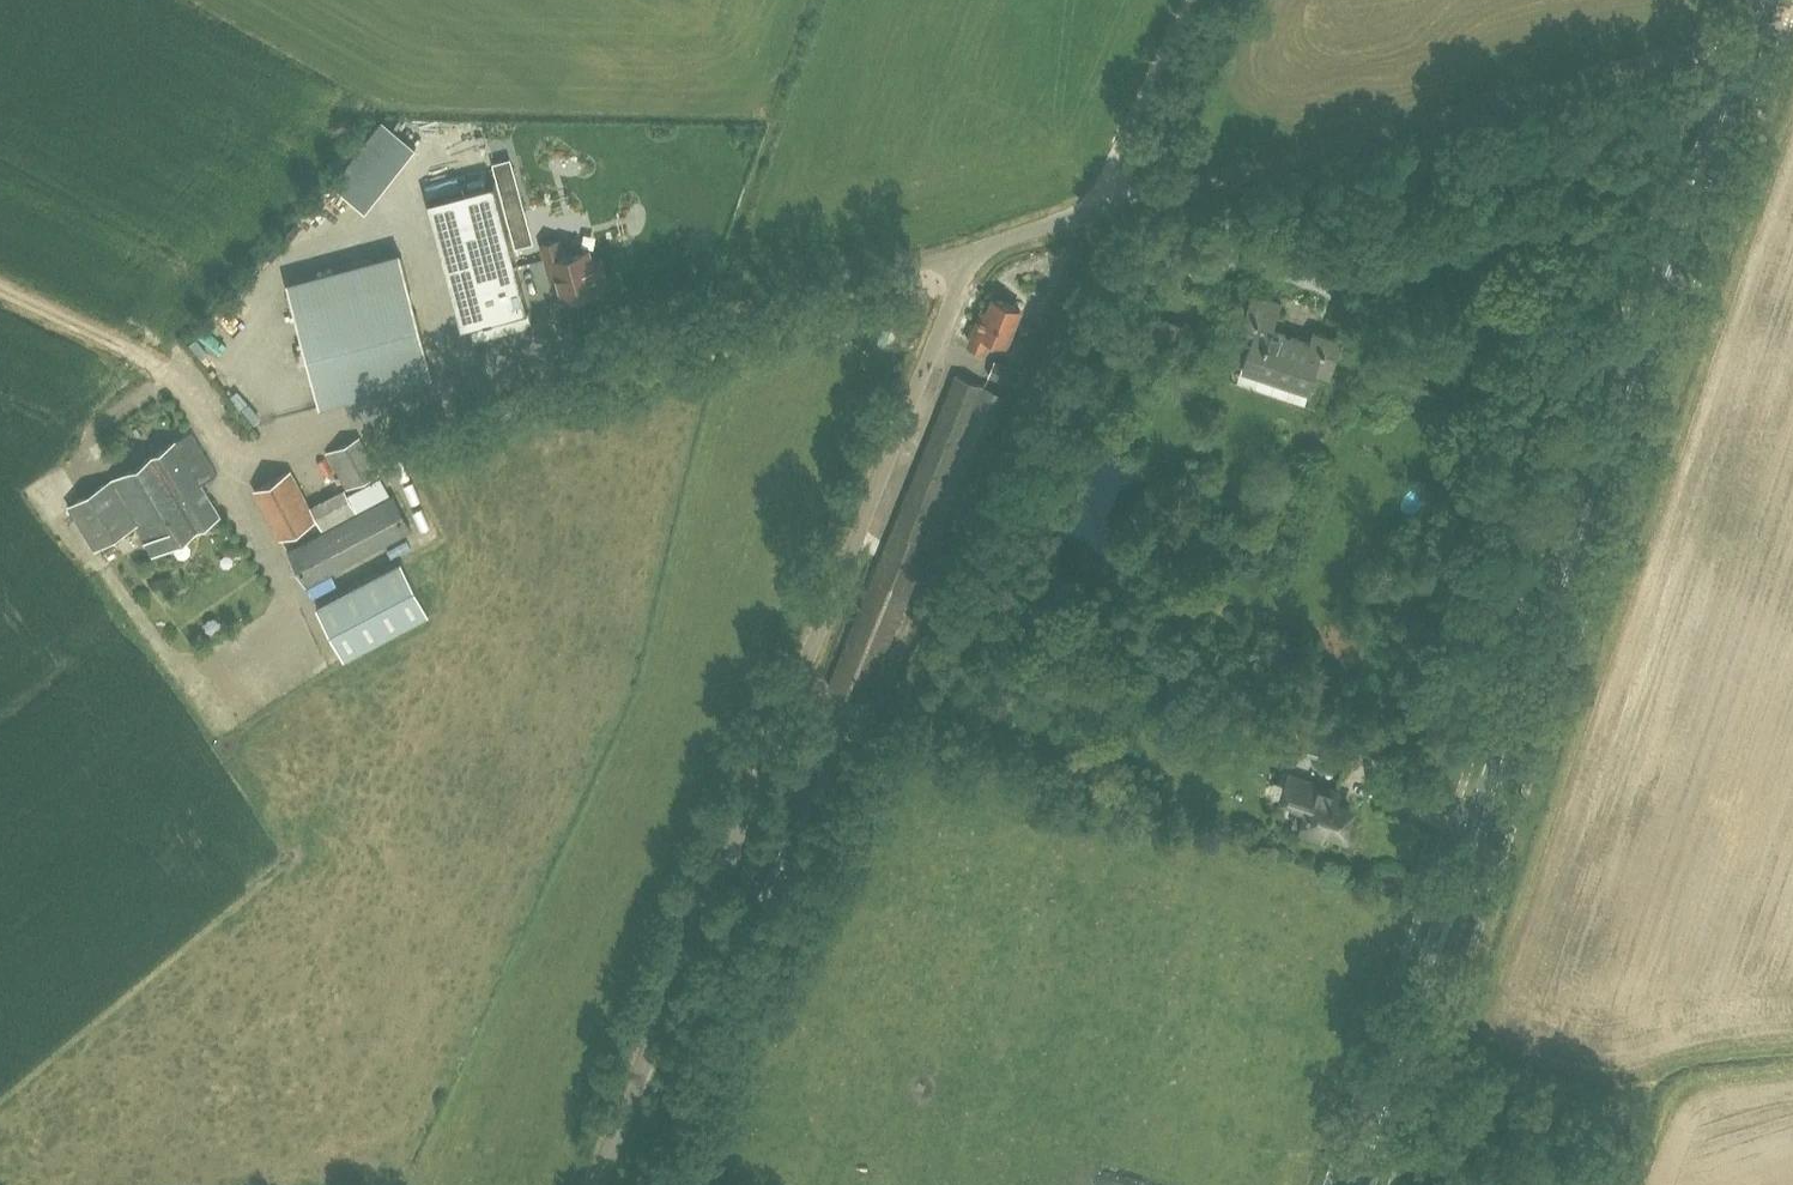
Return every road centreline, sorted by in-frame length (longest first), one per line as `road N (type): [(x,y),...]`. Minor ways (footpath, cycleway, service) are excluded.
road 1 (primary): [(1363,1184),(1758,28)]
road 2 (unclassified): [(596,1184),(961,277),(960,253)]
road 3 (unclassified): [(78,318),(181,388),(237,459),(960,253)]
road 4 (unclassified): [(1114,205),(1758,28)]
road 5 (unclassified): [(1114,205),(1115,160),(1192,0)]
road 6 (unclassified): [(960,253),(1114,205)]

